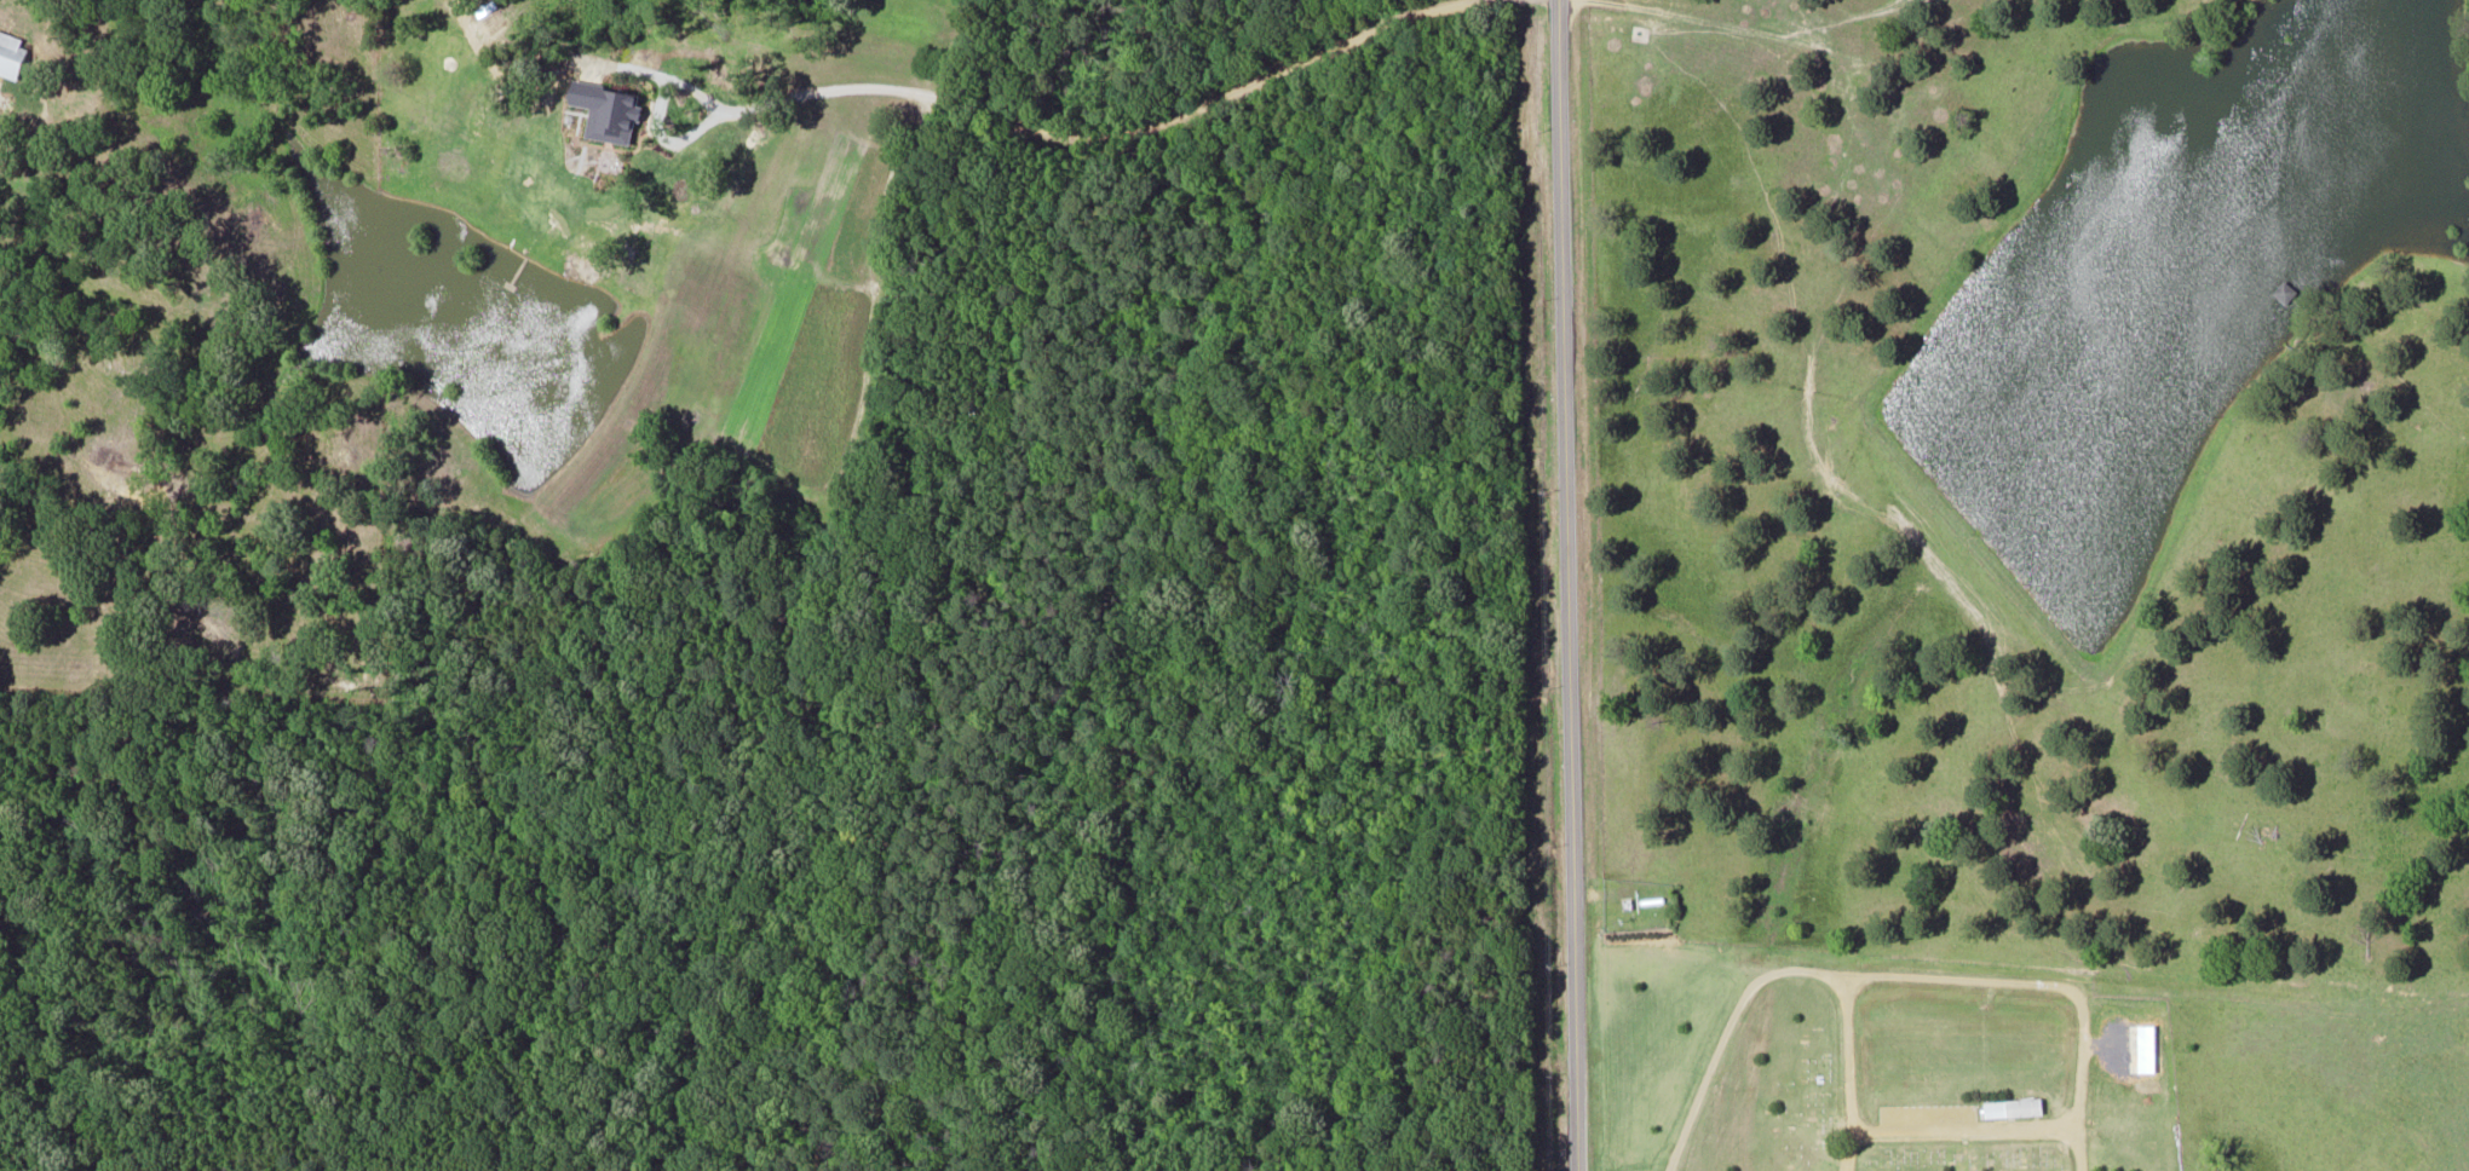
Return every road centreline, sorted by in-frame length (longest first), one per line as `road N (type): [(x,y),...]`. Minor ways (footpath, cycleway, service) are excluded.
road 1 (tertiary): [(1577,1170),(1557,0)]

